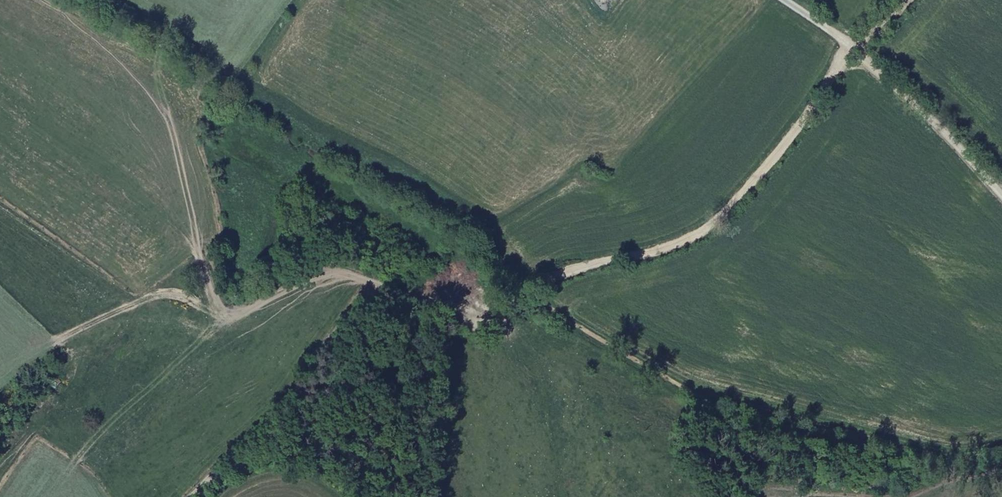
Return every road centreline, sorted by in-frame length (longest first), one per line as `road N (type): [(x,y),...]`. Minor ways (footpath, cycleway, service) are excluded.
road 1 (track): [(855,46),(776,160),(692,242),(565,275),(484,309),(431,310),(376,286),(188,496)]
road 2 (track): [(376,286),(322,274),(239,315),(217,317),(178,293),(158,295),(62,336)]
road 3 (unclassified): [(782,0),(855,46),(1001,192)]

